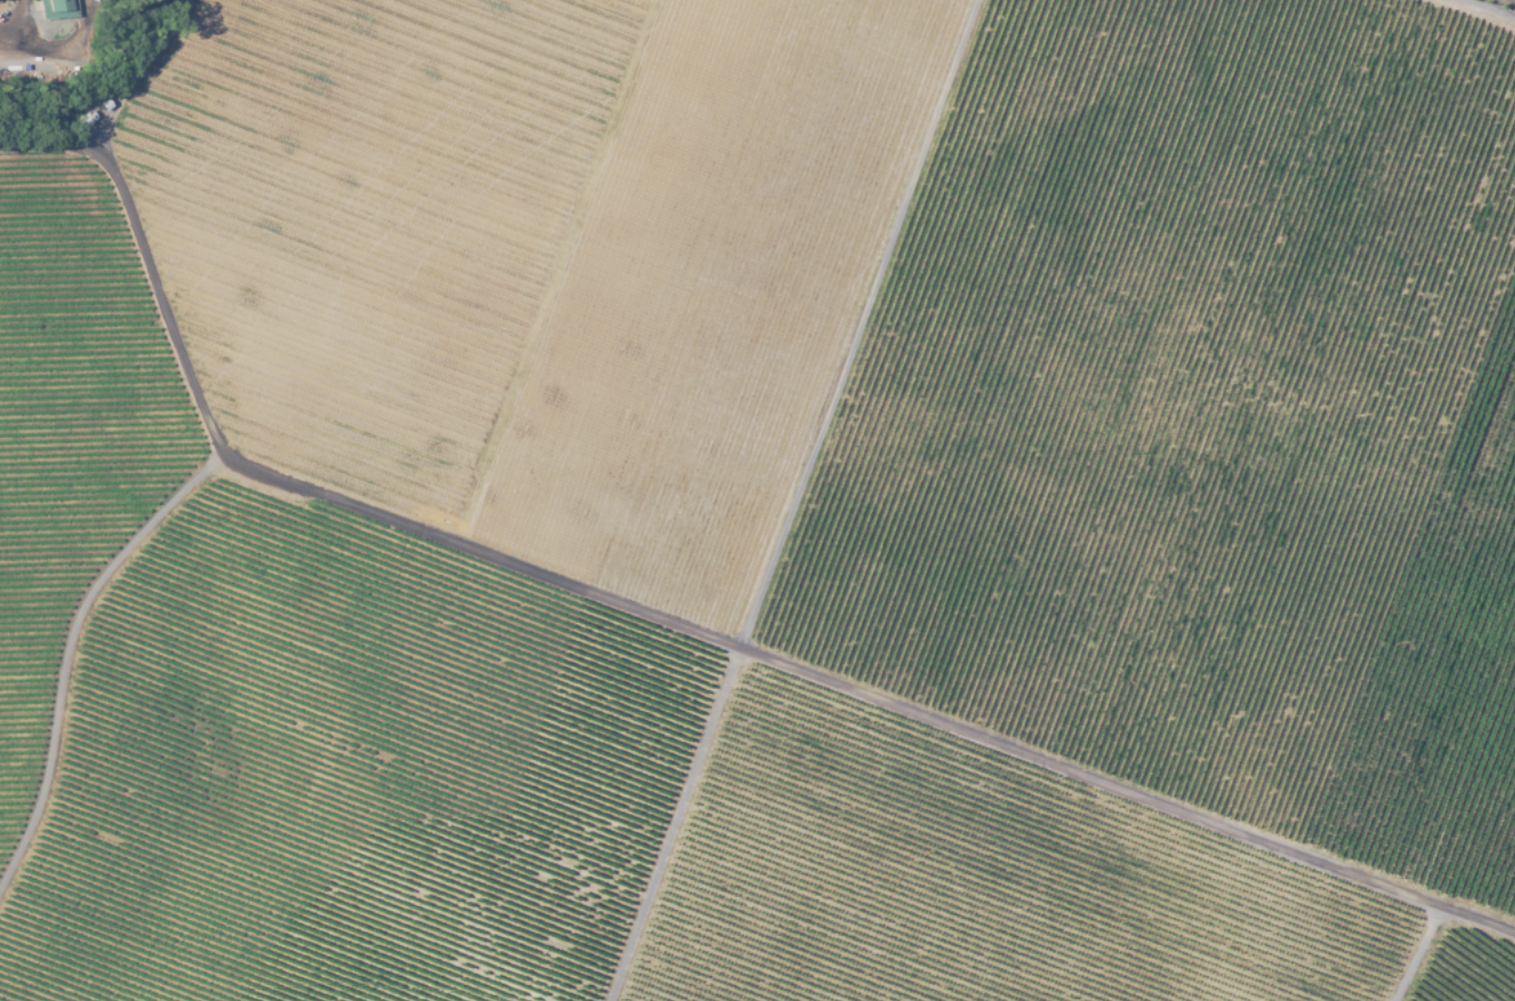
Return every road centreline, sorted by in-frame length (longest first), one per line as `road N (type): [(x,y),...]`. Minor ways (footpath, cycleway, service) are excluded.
road 1 (track): [(1514,496),(1128,439),(971,429),(750,456),(626,421),(426,450),(298,515),(238,473),(110,166),(69,134),(0,138)]

